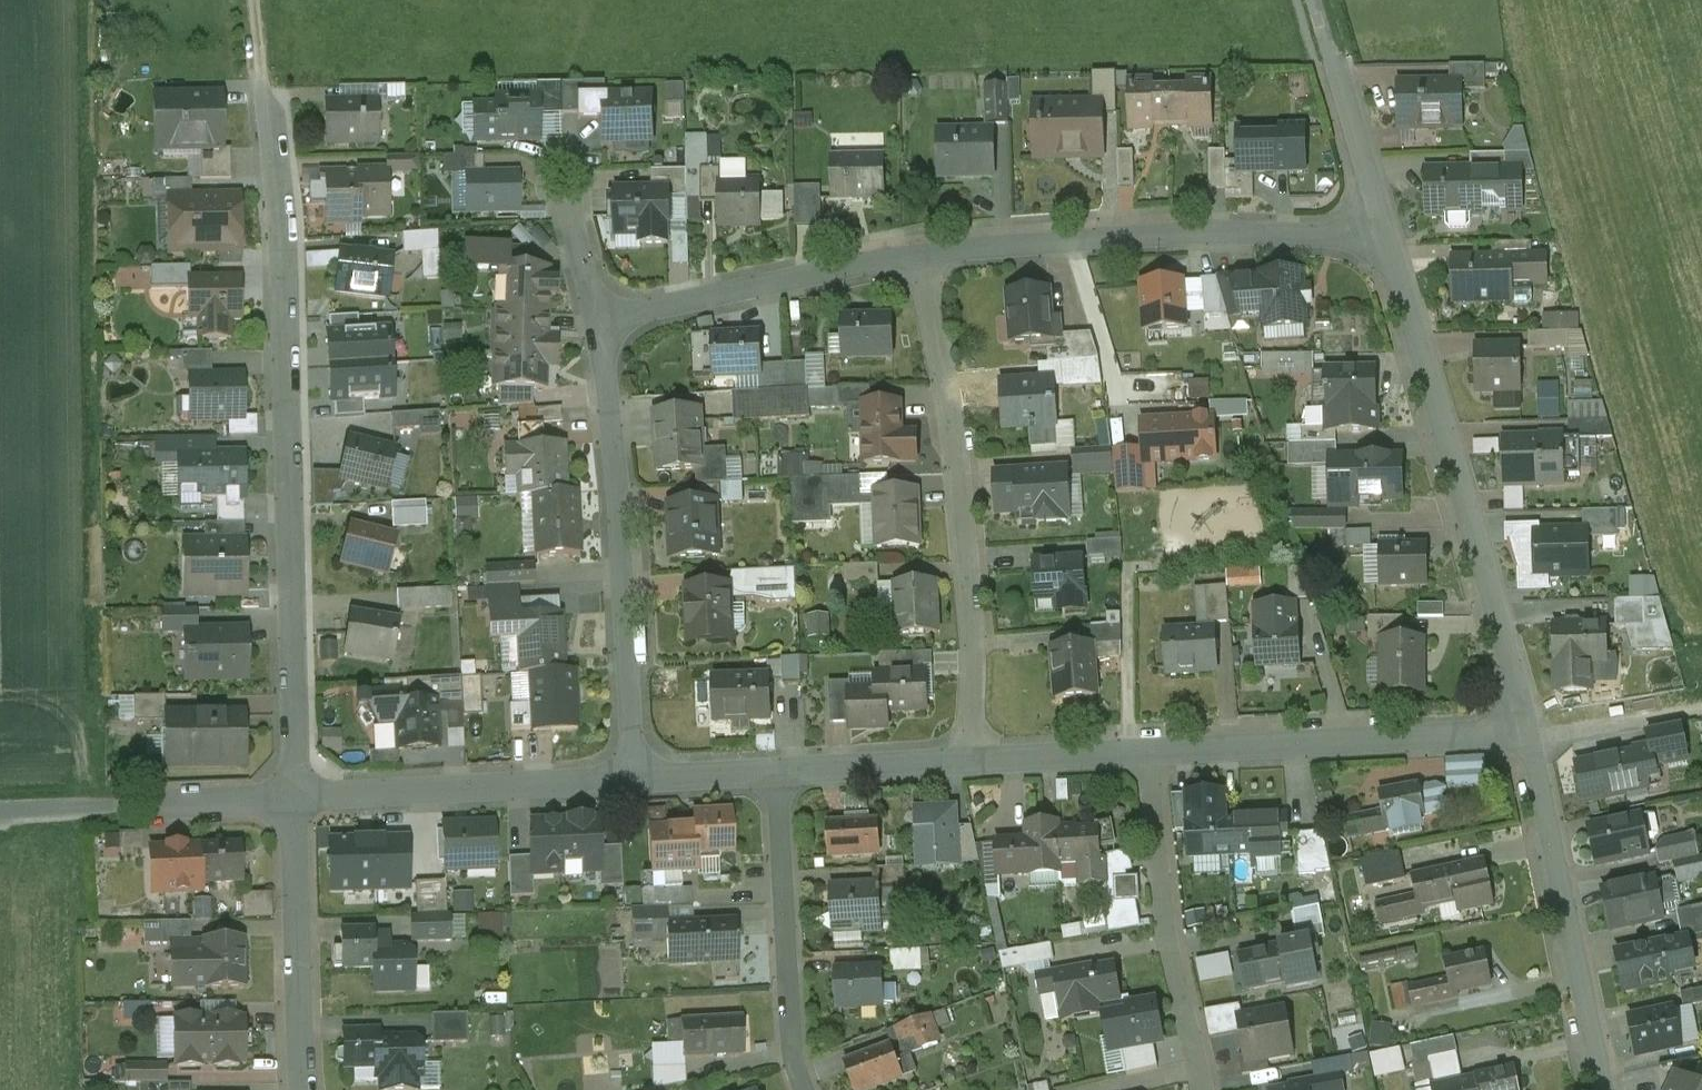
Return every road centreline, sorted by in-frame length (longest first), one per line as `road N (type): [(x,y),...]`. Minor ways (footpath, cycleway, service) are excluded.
road 1 (residential): [(292,801),(283,266),(260,85)]
road 2 (residential): [(1527,727),(1382,230)]
road 3 (residential): [(975,764),(964,461),(923,254)]
road 4 (residential): [(602,323),(618,442),(635,782)]
road 5 (residential): [(1382,230),(923,254)]
road 6 (residential): [(1527,727),(1148,755)]
road 7 (residential): [(1601,1089),(1527,727)]
road 8 (residential): [(635,782),(292,801)]
road 9 (residential): [(1206,1089),(1169,944),(1148,755)]
road 10 (residential): [(923,254),(602,323)]
road 11 (residential): [(778,775),(796,1062),(806,1089)]
road 12 (residential): [(292,801),(0,813)]
road 13 (residential): [(306,1089),(292,801)]
road 14 (residential): [(1382,230),(1312,0)]
road 15 (residential): [(975,764),(778,775)]
road 16 (residential): [(1148,755),(975,764)]
road 17 (residential): [(778,775),(635,782)]
road 18 (residential): [(564,188),(602,323)]

